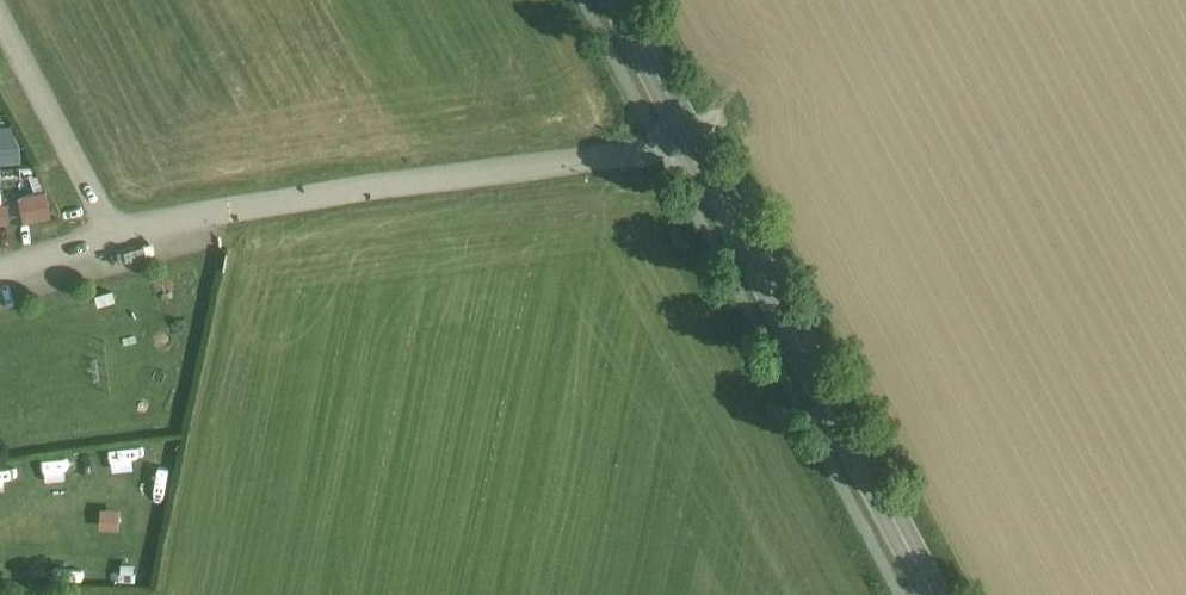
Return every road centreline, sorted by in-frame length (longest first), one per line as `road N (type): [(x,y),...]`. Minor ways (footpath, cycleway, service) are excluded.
road 1 (residential): [(693,138),(663,149),(324,191),(110,236)]
road 2 (secondary): [(936,594),(693,138)]
road 3 (residential): [(110,236),(0,14)]
road 4 (secondary): [(693,138),(619,0)]

